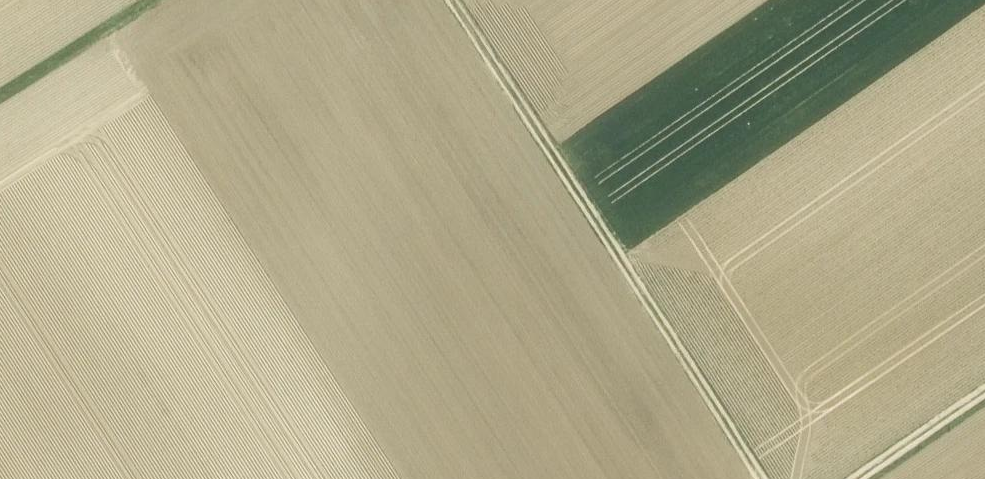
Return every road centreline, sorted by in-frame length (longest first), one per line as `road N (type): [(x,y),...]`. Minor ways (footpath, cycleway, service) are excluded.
road 1 (track): [(766,478),(452,0)]
road 2 (track): [(0,98),(159,0)]
road 3 (track): [(860,478),(984,393)]

